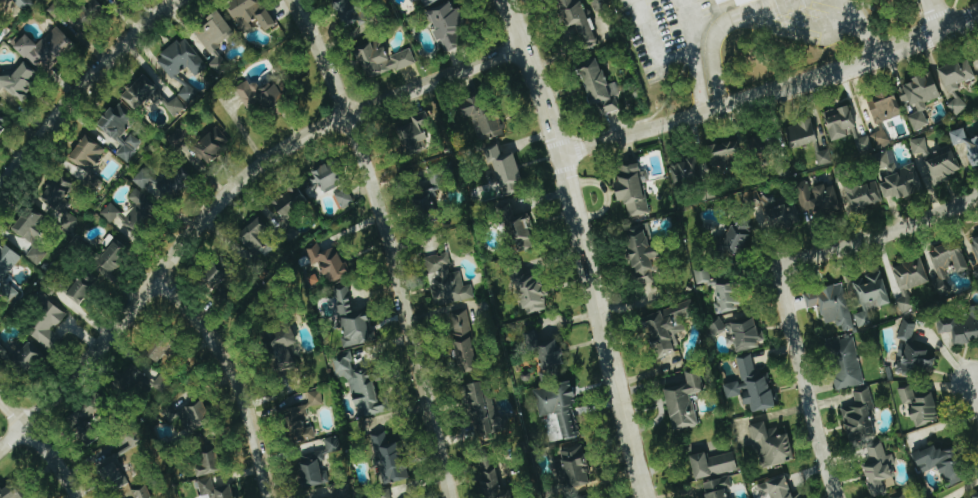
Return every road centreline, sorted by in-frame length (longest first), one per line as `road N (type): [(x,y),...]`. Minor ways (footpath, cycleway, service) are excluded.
road 1 (residential): [(0,453),(254,169),(347,117),(523,49)]
road 2 (residential): [(449,497),(367,177),(292,0)]
road 3 (tertiary): [(643,497),(560,157),(503,0)]
road 4 (tertiary): [(560,157),(817,79),(977,16)]
road 5 (residential): [(0,194),(88,89),(181,0)]
road 6 (residential): [(977,193),(783,267),(797,321)]
road 7 (residential): [(268,497),(227,365),(153,281)]
road 8 (residential): [(845,497),(797,321)]
road 9 (residential): [(76,497),(0,403)]

